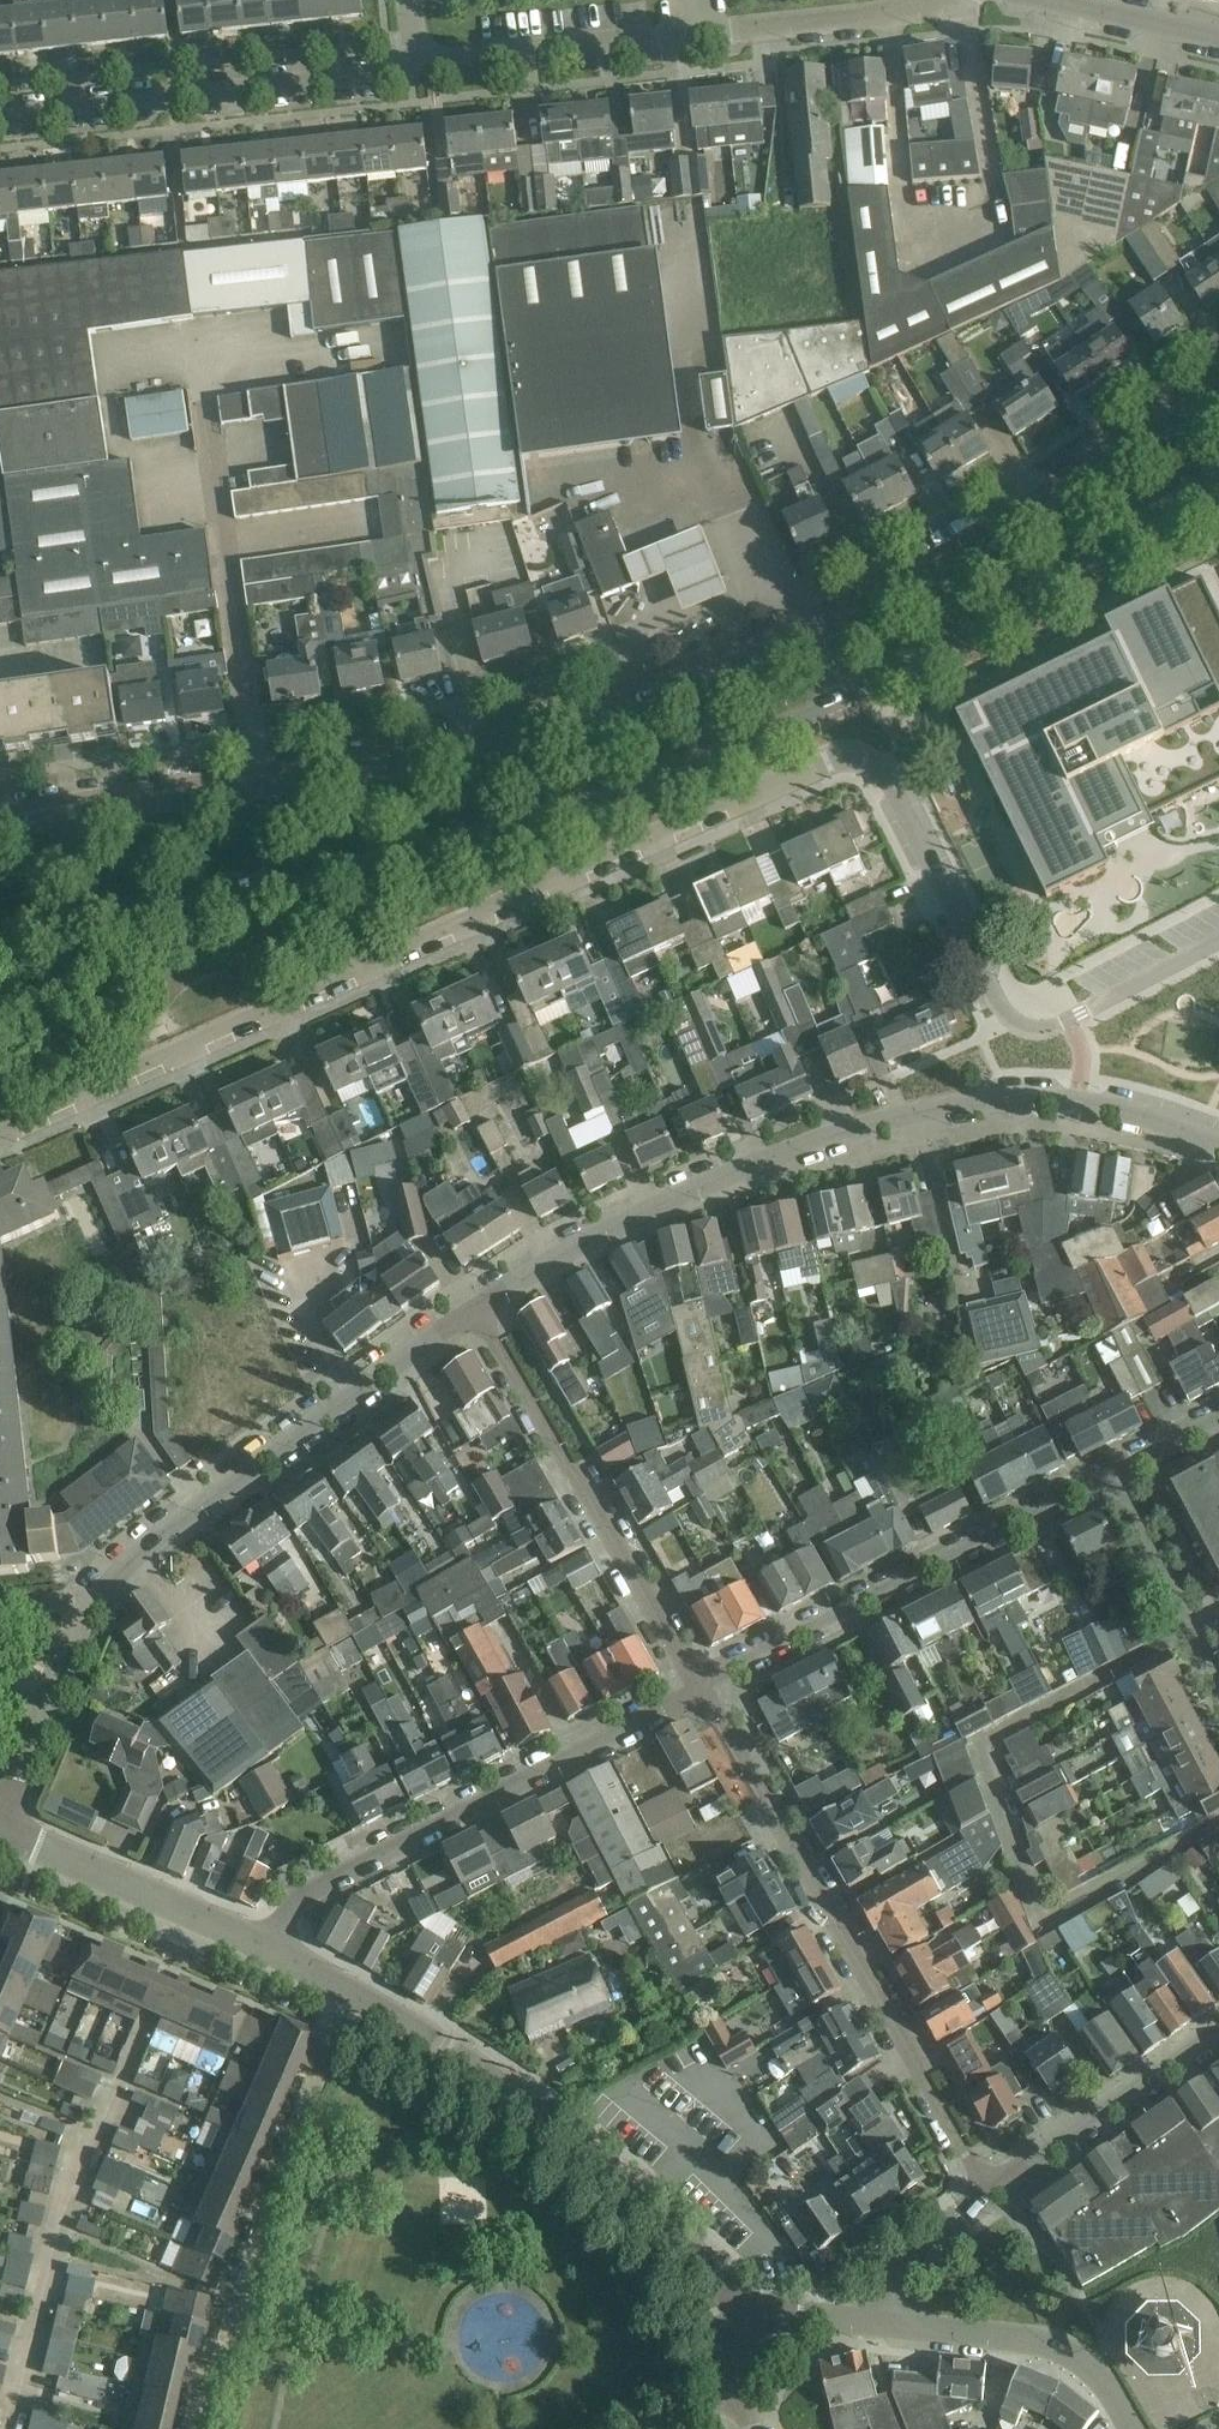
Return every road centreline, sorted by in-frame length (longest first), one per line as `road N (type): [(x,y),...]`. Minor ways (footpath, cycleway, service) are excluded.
road 1 (residential): [(0,1133),(832,760),(858,756)]
road 2 (secondary): [(0,926),(556,812),(849,698)]
road 3 (residential): [(3,1826),(77,1603),(97,1576),(475,1307)]
road 4 (residential): [(475,1307),(563,1251),(687,1190),(828,1135),(922,1109),(1043,1095)]
road 5 (secondary): [(818,631),(702,680),(582,716),(416,760),(252,789)]
road 6 (residential): [(992,2193),(702,1689)]
road 7 (unclassified): [(771,2310),(741,2301),(564,2128),(445,2042),(353,1991)]
road 8 (residential): [(271,1949),(311,1890),(702,1689)]
road 9 (secondary): [(1218,392),(1029,517),(818,631)]
road 10 (residential): [(702,1689),(723,1668),(1112,1470)]
road 11 (residential): [(200,2428),(252,2244),(353,1991)]
road 12 (residential): [(252,789),(198,346)]
road 13 (residential): [(702,1689),(475,1307)]
road 14 (secondary): [(849,698),(989,624),(1218,472)]
road 15 (residential): [(0,120),(368,78),(415,63)]
road 16 (residential): [(1004,1009),(879,768),(858,756)]
road 17 (unclassified): [(271,1949),(3,1826)]
road 18 (unclassified): [(1136,2428),(1091,2366),(1047,2342),(884,2320)]
road 19 (residential): [(415,63),(695,35)]
road 20 (residential): [(992,2193),(1218,2034)]
road 21 (secondary): [(252,789),(0,835)]
road 22 (residential): [(1004,1009),(1032,1026),(1078,1018),(1218,947)]
road 23 (residential): [(1218,1679),(1112,1470)]
road 24 (residential): [(695,35),(891,10)]
road 25 (residential): [(1218,1144),(1116,1108),(1043,1095)]
road 26 (residential): [(884,2320),(895,2272),(909,2250),(992,2193)]
road 27 (residential): [(1053,0),(1218,37)]
road 28 (residential): [(1112,1470),(1218,1415)]

